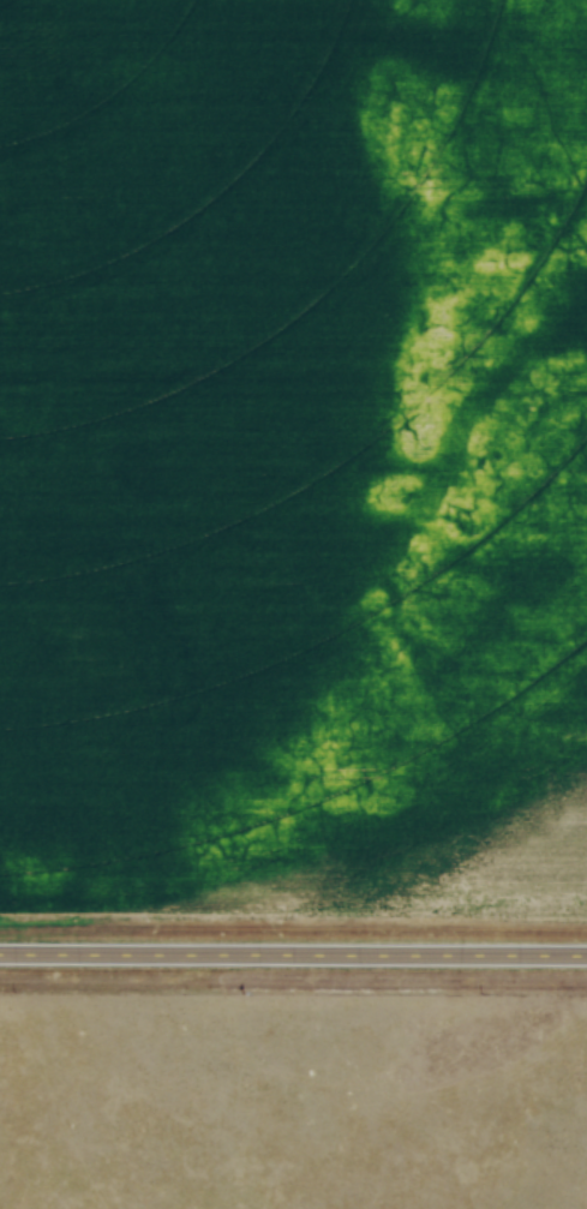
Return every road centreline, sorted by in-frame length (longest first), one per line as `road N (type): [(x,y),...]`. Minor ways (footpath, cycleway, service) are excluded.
road 1 (primary): [(0,956),(586,957)]

